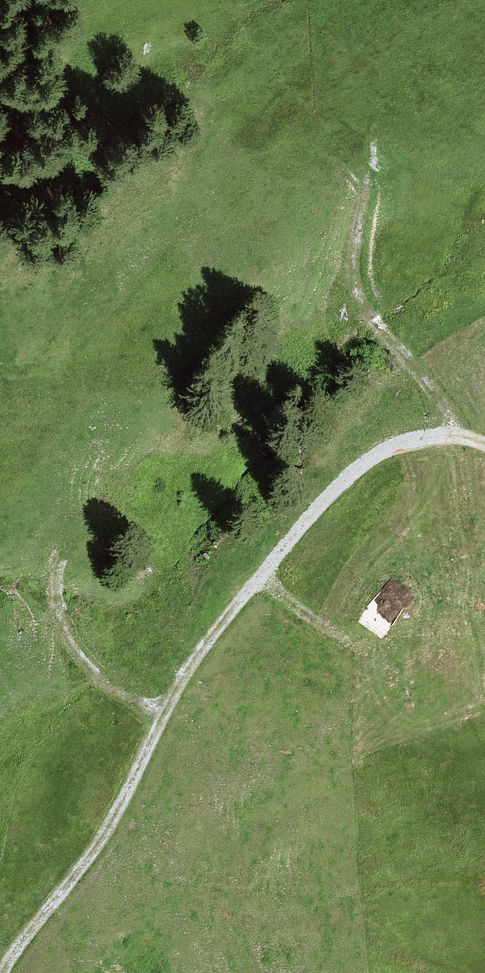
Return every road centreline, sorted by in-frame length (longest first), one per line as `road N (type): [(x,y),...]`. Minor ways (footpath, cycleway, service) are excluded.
road 1 (track): [(484,456),(456,445),(385,450),(312,512),(207,653),(127,796),(10,972)]
road 2 (track): [(365,52),(377,107),(356,291),(372,319),(461,420),(456,445)]
road 3 (track): [(60,564),(56,602),(73,656),(118,695),(173,714)]
road 4 (track): [(267,573),(337,637),(370,651)]

